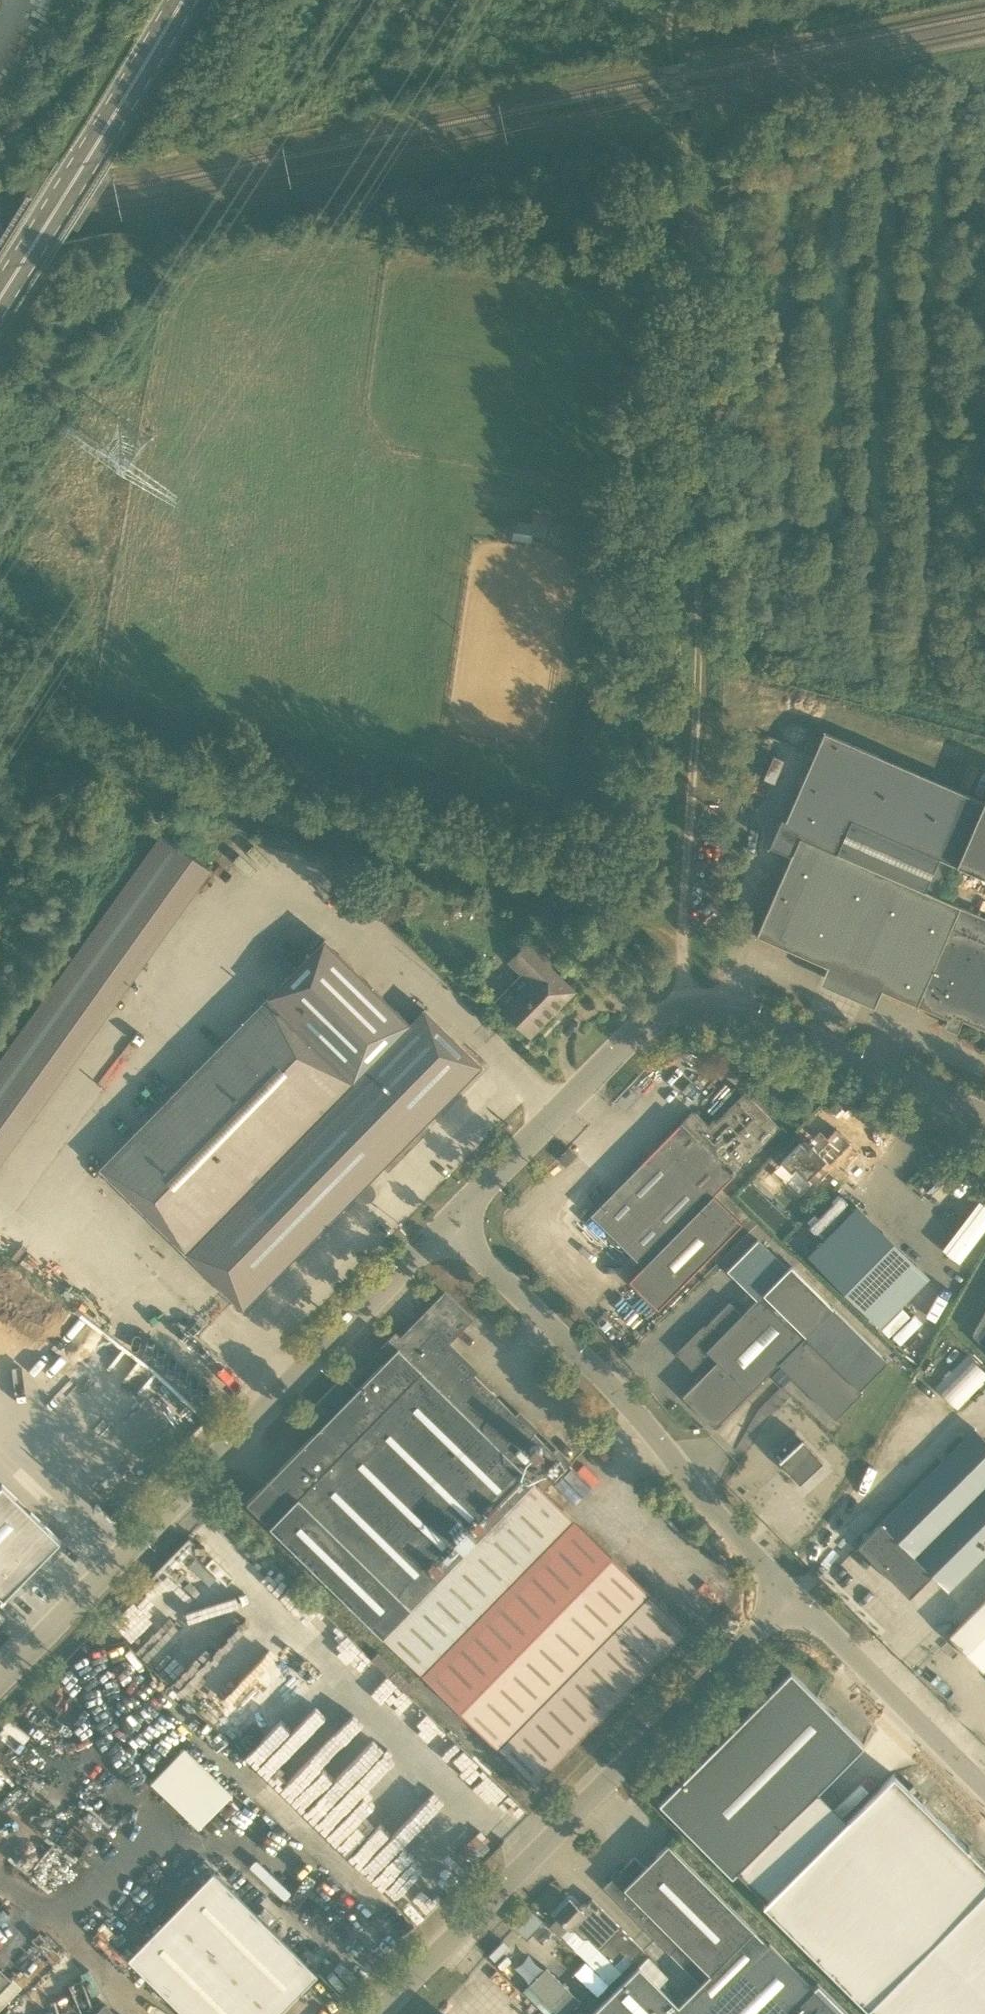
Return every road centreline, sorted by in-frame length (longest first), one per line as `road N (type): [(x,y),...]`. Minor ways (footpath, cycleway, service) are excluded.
road 1 (track): [(684,935),(164,791),(3,728)]
road 2 (unclassified): [(0,1683),(459,1229)]
road 3 (unclassified): [(459,1229),(664,1011),(686,1003),(717,1003),(984,1117)]
road 4 (unclassified): [(380,2013),(795,1594)]
road 5 (unclassified): [(795,1594),(459,1229)]
road 6 (primary): [(0,297),(179,0)]
road 7 (track): [(673,679),(686,1003)]
road 8 (unclassified): [(984,1786),(795,1594)]

